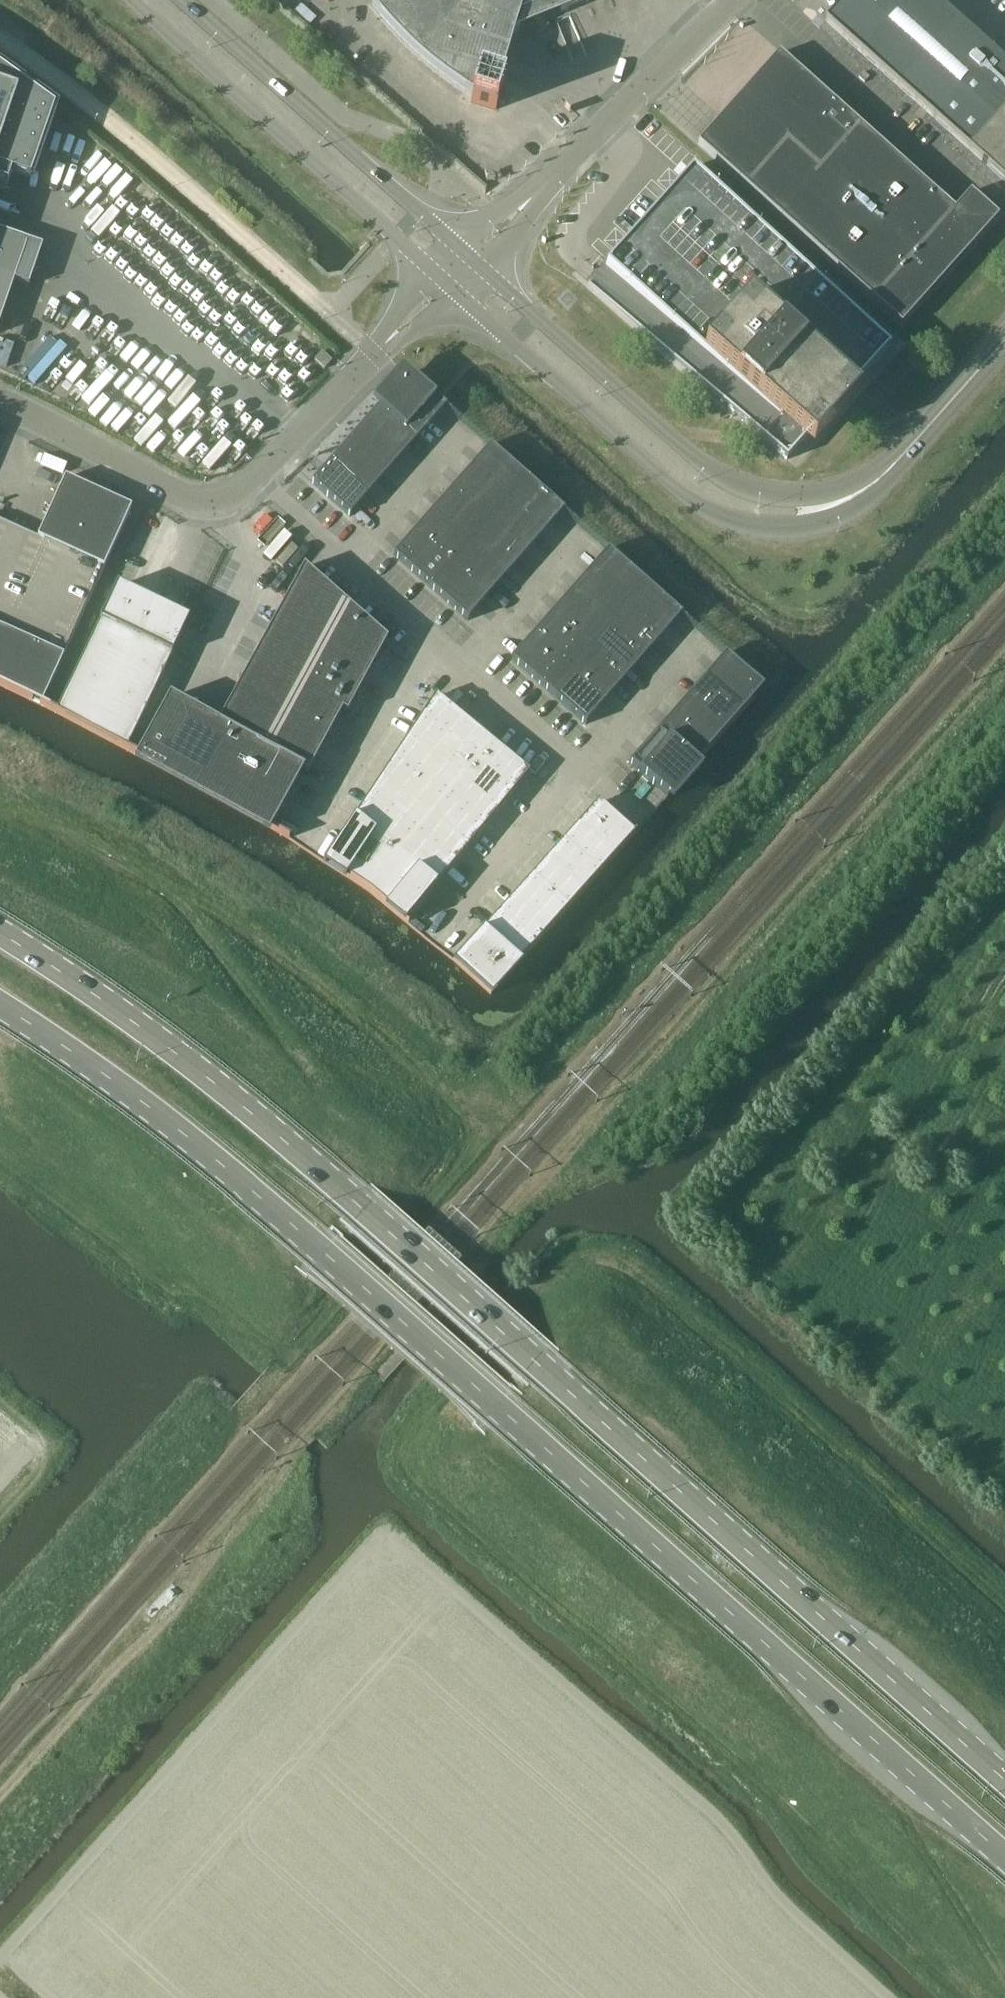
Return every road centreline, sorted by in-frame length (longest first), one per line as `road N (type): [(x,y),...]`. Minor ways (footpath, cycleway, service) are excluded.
road 1 (track): [(0,1794),(180,1602),(301,1442),(1004,664)]
road 2 (track): [(0,1689),(251,1409),(287,1354),(1004,565)]
road 3 (primary): [(0,1006),(201,1148),(318,1247),(1004,1857)]
road 4 (primary): [(1004,1779),(356,1202),(169,1047),(0,935)]
road 5 (secondary): [(459,293),(685,497),(715,515),(753,527),(792,527),(846,497)]
road 6 (unclassified): [(378,354),(237,493),(189,498),(0,404)]
road 7 (secondary): [(846,497),(772,494),(705,465),(483,268)]
road 8 (secondary): [(135,0),(434,271)]
road 9 (secondary): [(460,247),(183,0)]
road 10 (track): [(287,1354),(0,1146)]
road 11 (unclassified): [(731,0),(537,195)]
road 12 (secondary): [(1004,338),(873,486),(846,497)]

